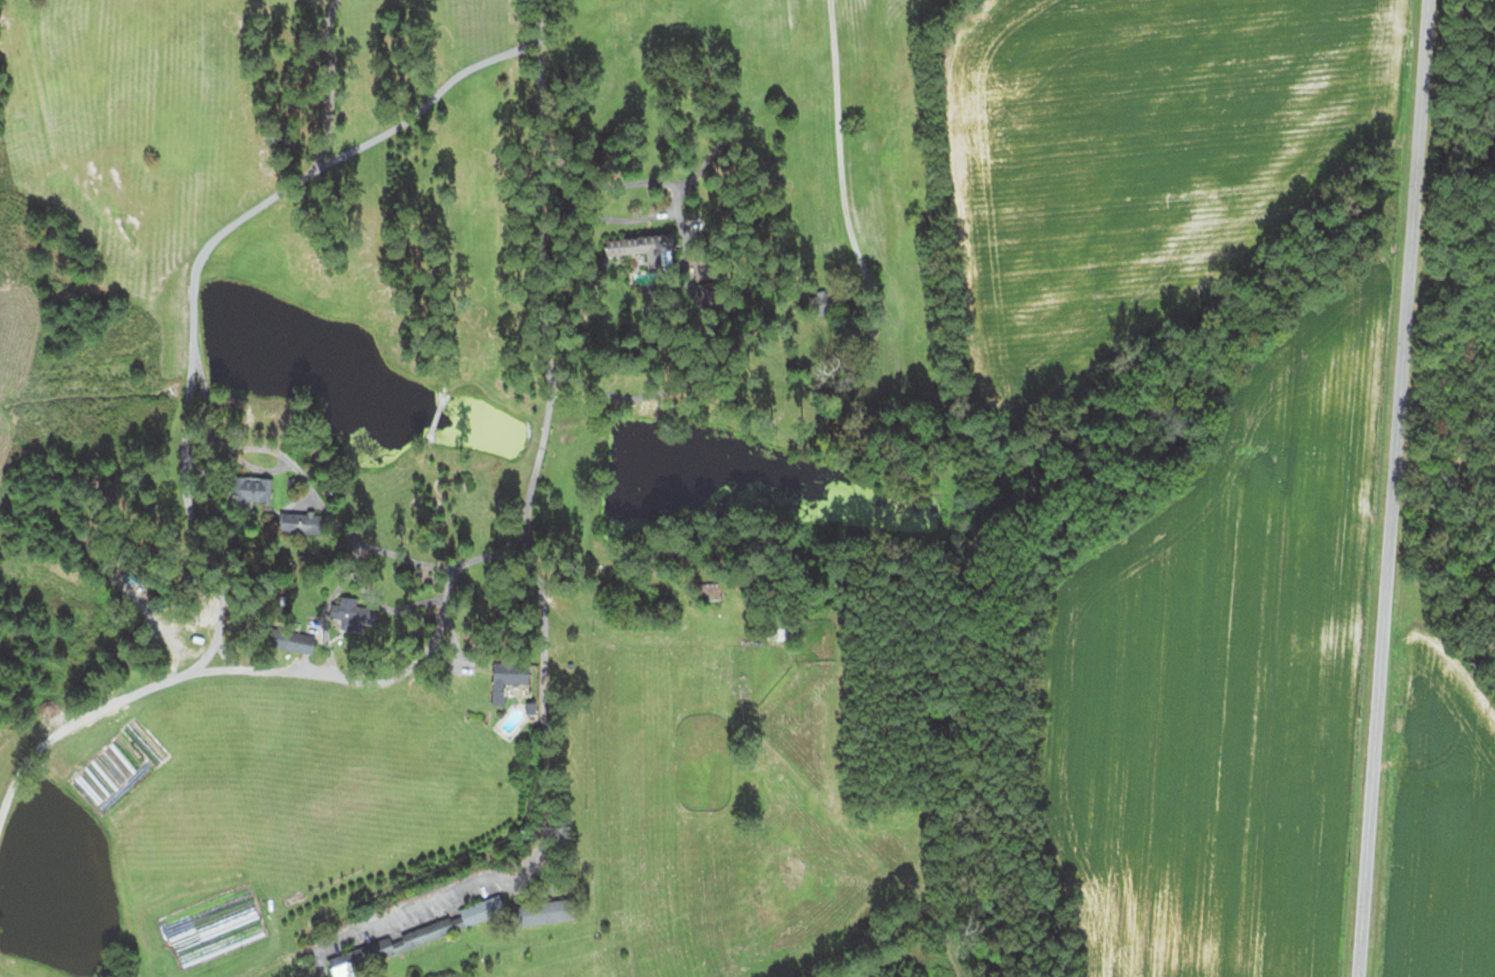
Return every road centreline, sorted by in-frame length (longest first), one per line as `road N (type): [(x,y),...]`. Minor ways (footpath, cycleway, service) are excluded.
road 1 (residential): [(518,0),(525,476),(557,832),(534,873),(319,967)]
road 2 (residential): [(1364,976),(1434,0)]
road 3 (residential): [(517,42),(428,65),(376,126),(178,246),(158,315),(161,577),(175,623),(169,720)]
road 4 (residential): [(525,476),(460,565),(422,571),(347,565),(316,536),(261,505),(212,505),(158,519)]
road 5 (residential): [(460,565),(454,628),(436,683),(396,729),(304,735),(169,720)]

